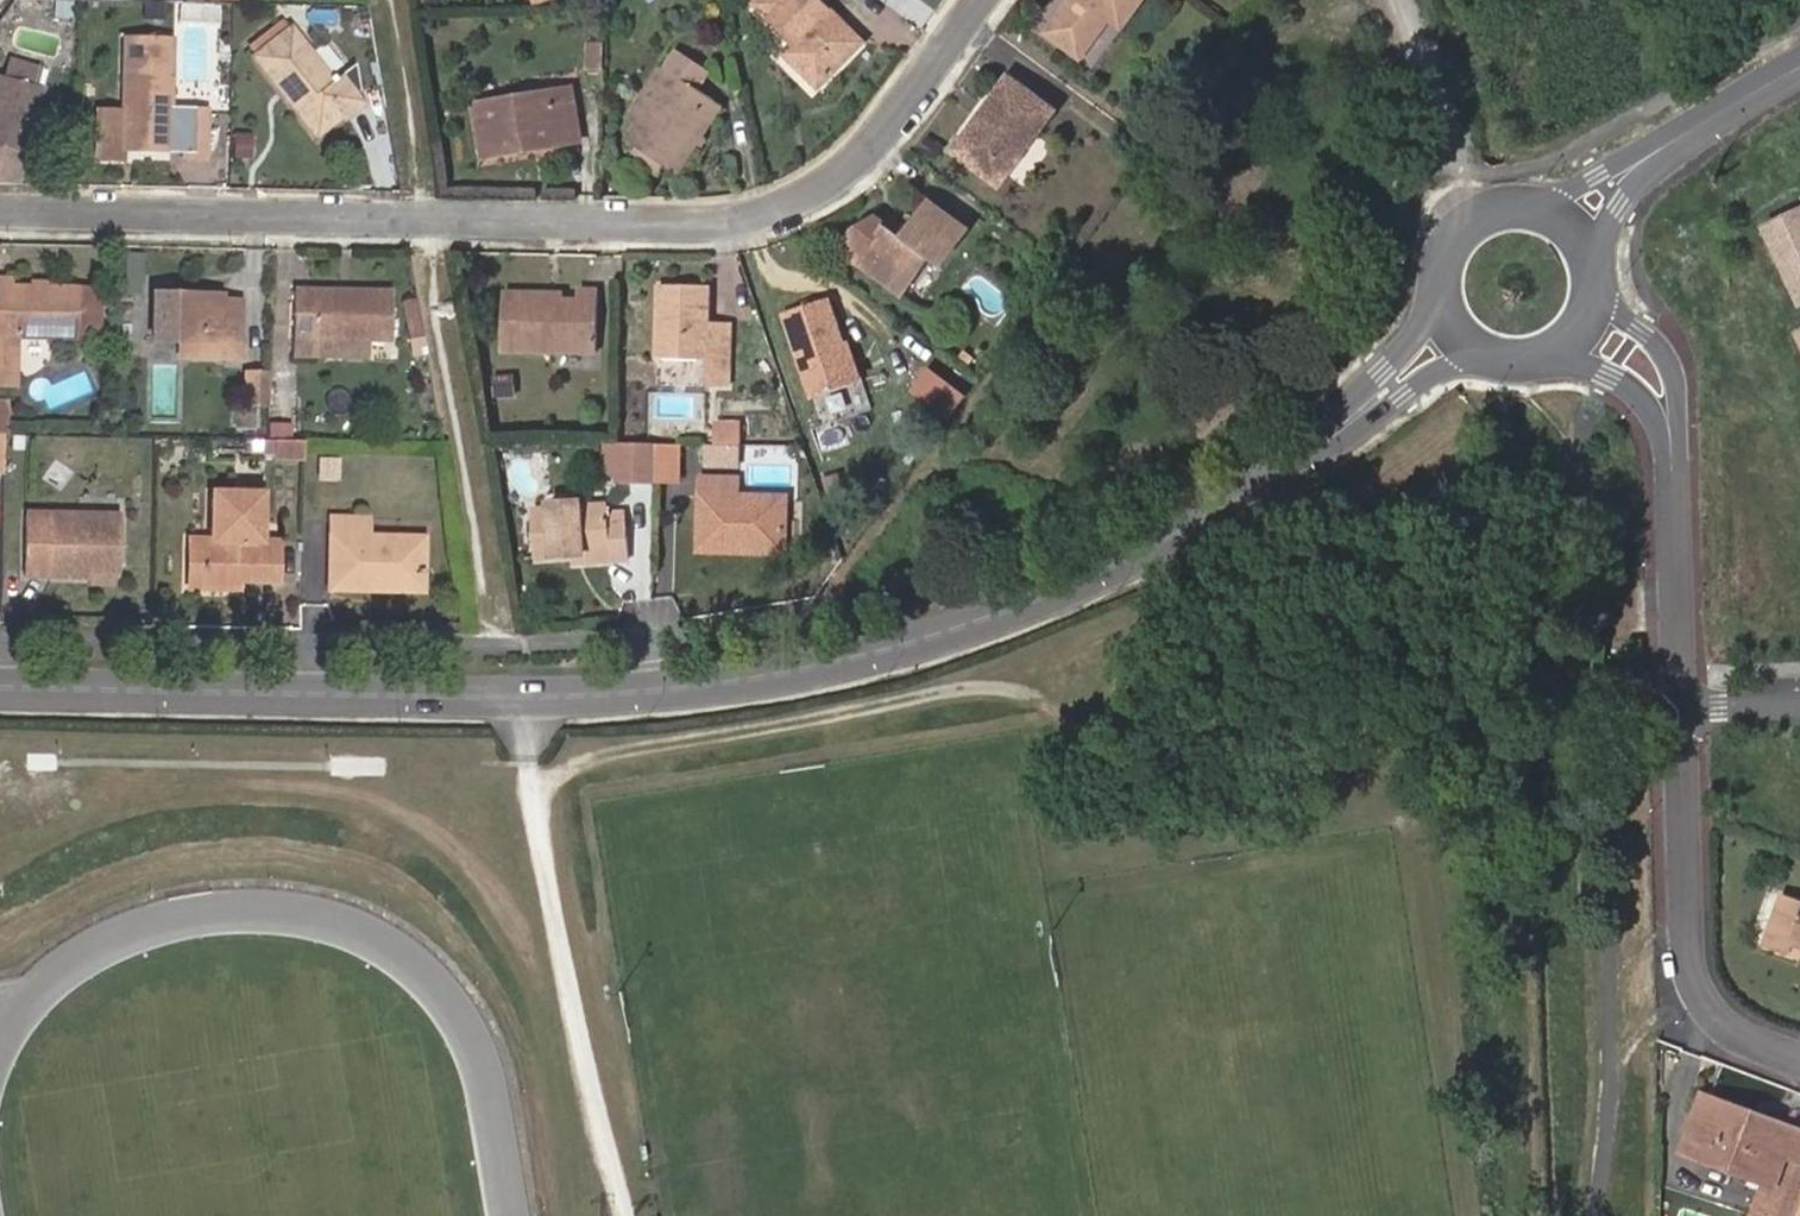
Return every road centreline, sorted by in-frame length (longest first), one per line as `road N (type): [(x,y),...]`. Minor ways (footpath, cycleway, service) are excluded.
road 1 (tertiary): [(0,680),(578,686),(720,676),(899,644),(1183,531),(1267,481),(1445,336)]
road 2 (residential): [(0,207),(758,221),(840,178),(921,102),(988,0)]
road 3 (track): [(517,686),(604,1152),(624,1215)]
road 4 (residential): [(1799,1056),(1734,1031),(1696,983),(1684,941),(1681,752),(1691,702)]
road 5 (residential): [(1691,702),(1680,677),(1673,447),(1664,397),(1595,332)]
road 6 (tertiary): [(1584,207),(1527,181),(1495,184),(1473,197),(1432,243),(1423,277),(1445,336)]
road 7 (tertiary): [(1799,63),(1706,115),(1584,207)]
road 8 (tertiary): [(1445,336),(1493,367),(1521,371),(1575,352),(1595,332)]
road 9 (tertiary): [(1595,332),(1608,308),(1611,254),(1584,207)]

